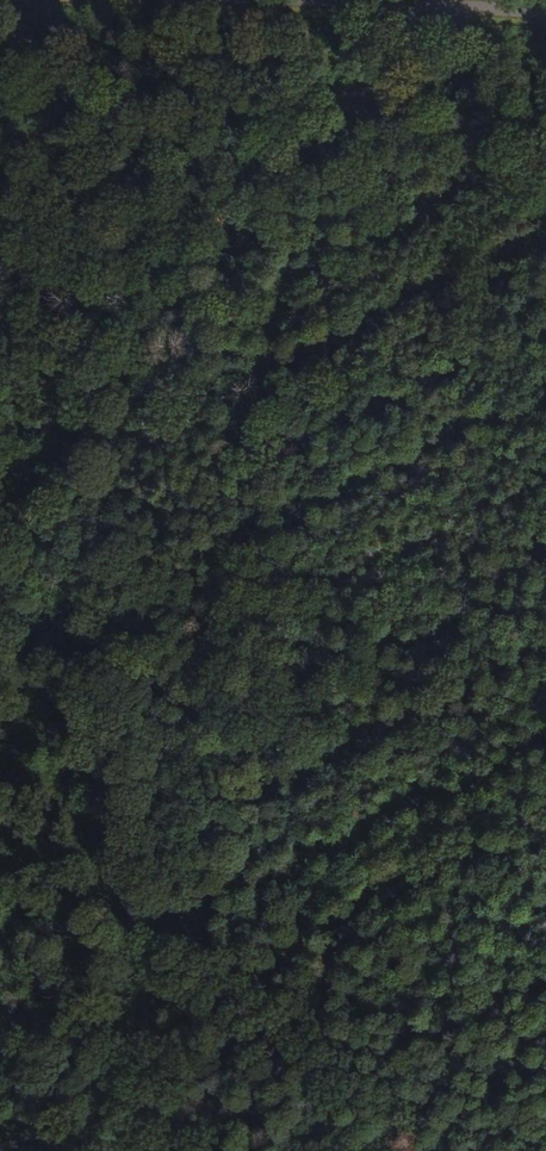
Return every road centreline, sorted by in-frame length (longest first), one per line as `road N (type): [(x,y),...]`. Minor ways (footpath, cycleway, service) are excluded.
road 1 (unclassified): [(545,13),(236,0)]

